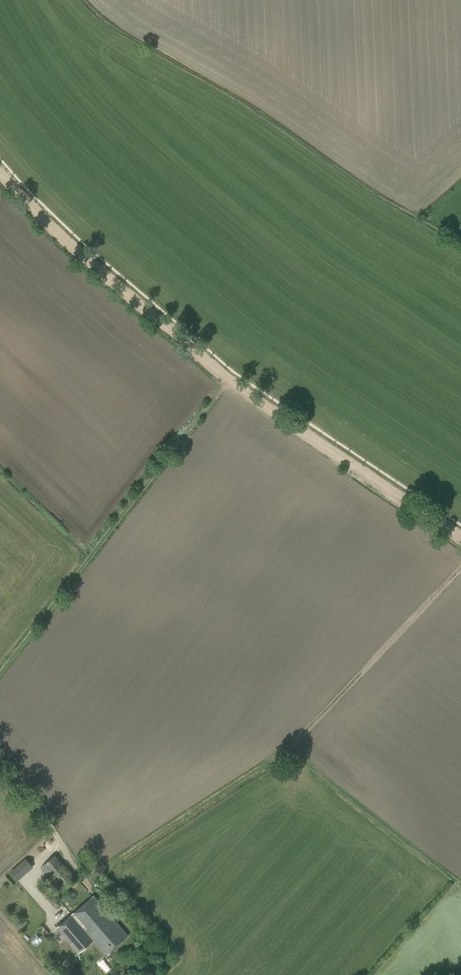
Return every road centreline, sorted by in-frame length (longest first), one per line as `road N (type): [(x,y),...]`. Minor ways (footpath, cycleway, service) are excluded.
road 1 (track): [(460,536),(229,379),(75,251),(0,172)]
road 2 (track): [(460,566),(300,735),(126,852)]
road 3 (track): [(229,379),(0,667)]
road 4 (track): [(71,858),(0,759)]

